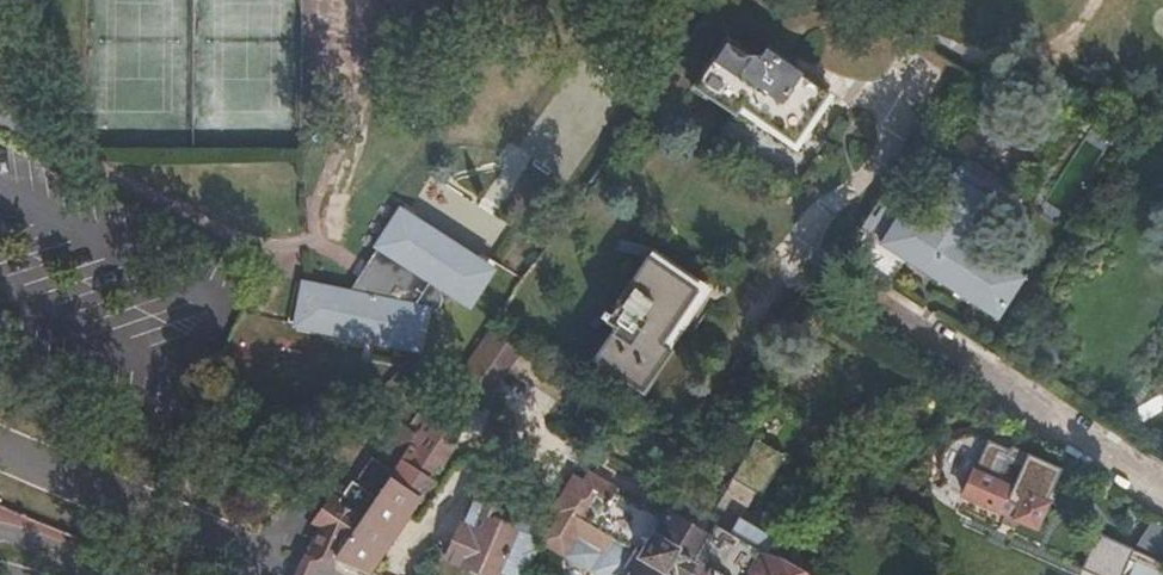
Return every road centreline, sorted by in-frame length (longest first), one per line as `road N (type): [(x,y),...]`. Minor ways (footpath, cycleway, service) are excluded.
road 1 (residential): [(1162,494),(851,287)]

